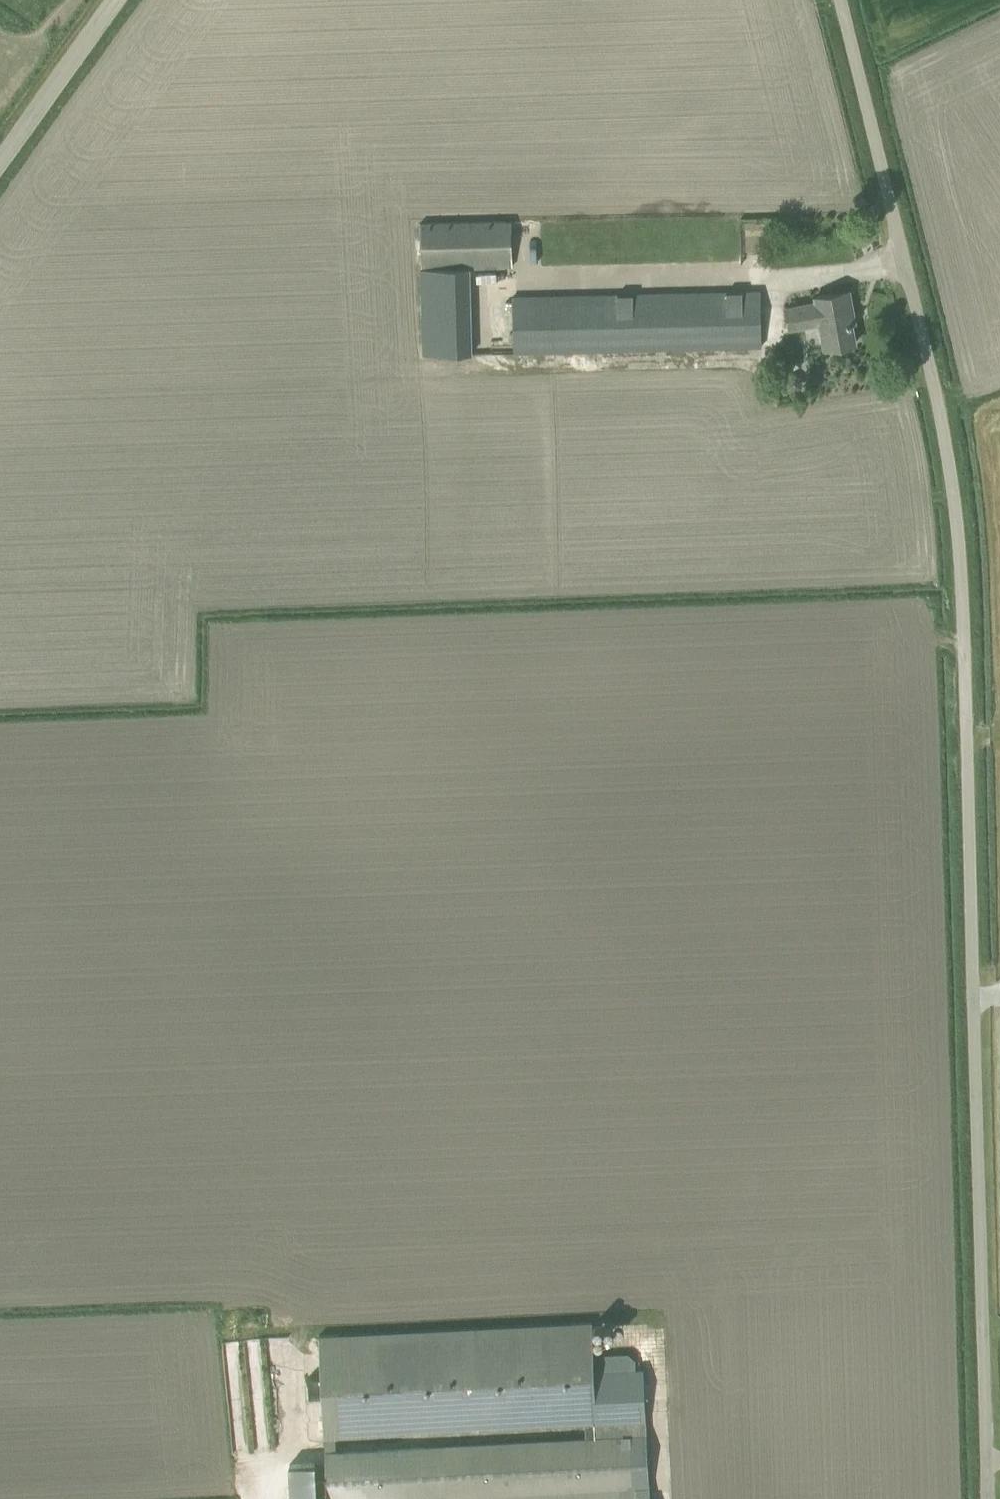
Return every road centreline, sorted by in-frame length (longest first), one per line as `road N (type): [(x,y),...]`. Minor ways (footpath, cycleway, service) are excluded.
road 1 (unclassified): [(992,1498),(960,529),(839,0)]
road 2 (unclassified): [(0,173),(121,0)]

